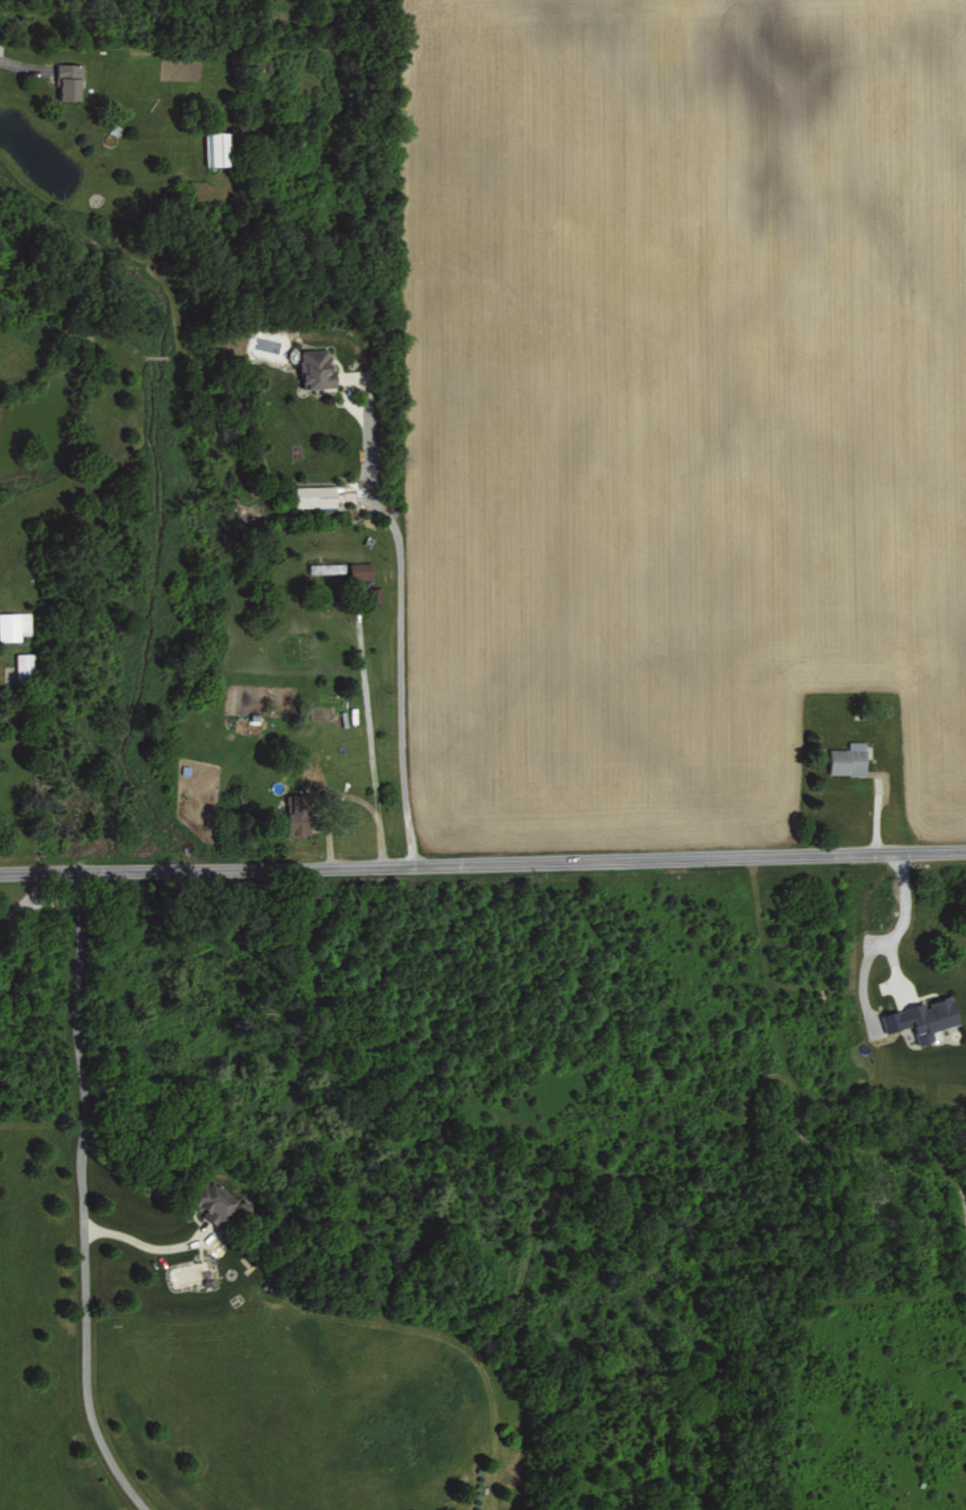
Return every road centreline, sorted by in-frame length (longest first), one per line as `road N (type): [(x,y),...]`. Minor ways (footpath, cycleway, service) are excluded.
road 1 (tertiary): [(0,870),(965,848)]

